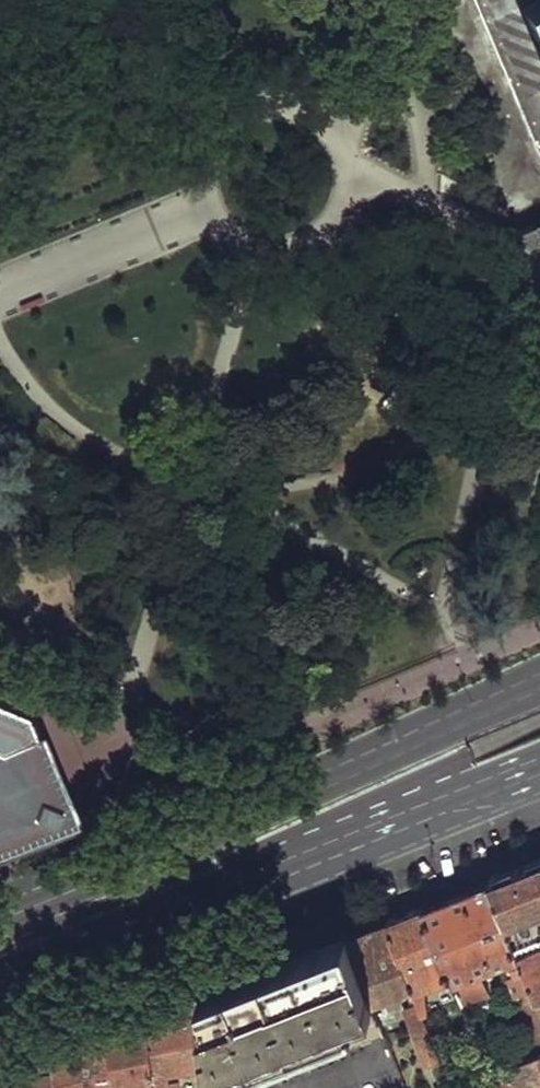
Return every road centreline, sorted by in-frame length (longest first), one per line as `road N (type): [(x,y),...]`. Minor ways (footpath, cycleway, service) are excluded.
road 1 (primary): [(539,682),(0,918)]
road 2 (primary): [(0,986),(539,765)]

